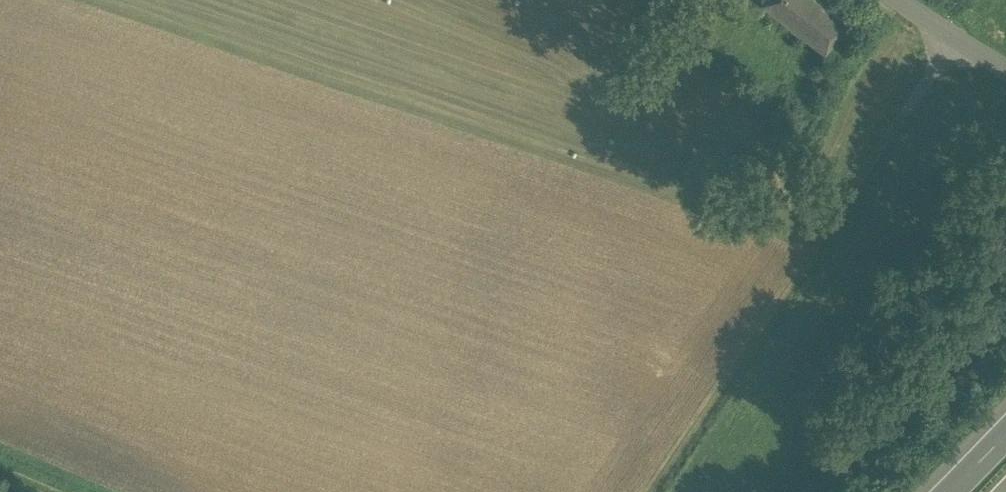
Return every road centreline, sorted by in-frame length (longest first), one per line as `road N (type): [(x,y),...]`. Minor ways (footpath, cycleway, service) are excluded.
road 1 (track): [(956,39),(654,491)]

